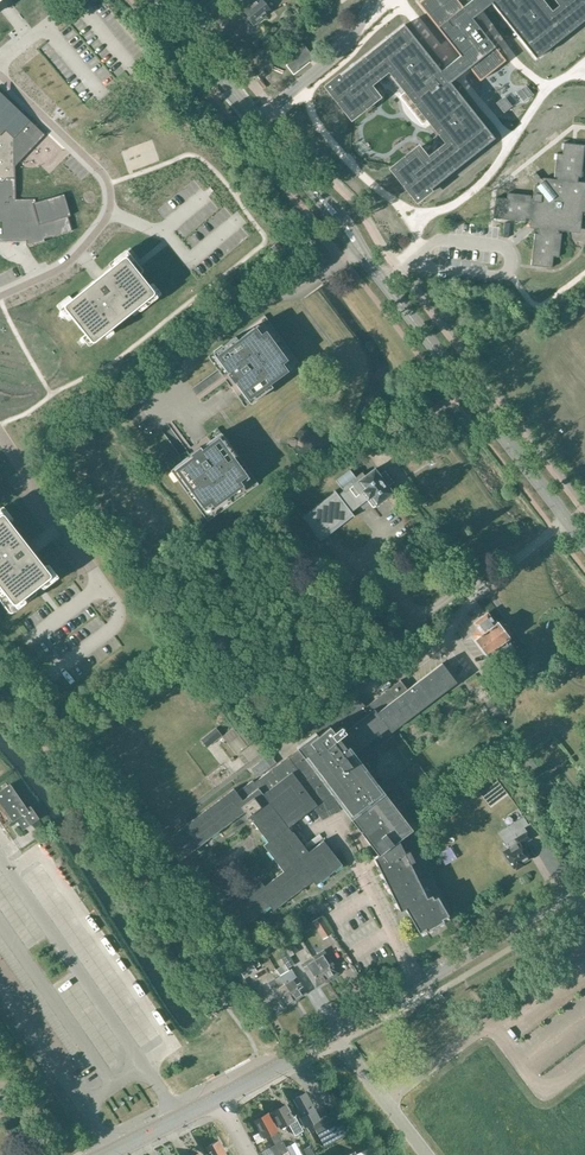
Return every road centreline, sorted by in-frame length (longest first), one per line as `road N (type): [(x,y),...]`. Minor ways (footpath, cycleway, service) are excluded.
road 1 (tertiary): [(218,1097),(584,881)]
road 2 (tertiary): [(584,543),(366,259)]
road 3 (residential): [(0,297),(71,261),(104,222),(110,196),(100,172),(0,76)]
road 4 (tertiary): [(307,184),(154,0)]
road 5 (unclassified): [(110,1153),(0,982)]
road 6 (residential): [(103,586),(0,434)]
road 7 (tertiary): [(110,1153),(218,1097)]

